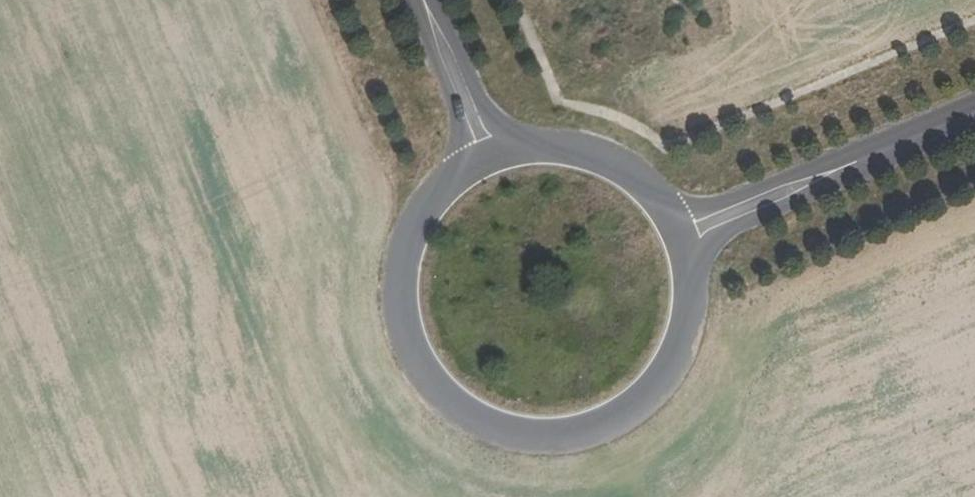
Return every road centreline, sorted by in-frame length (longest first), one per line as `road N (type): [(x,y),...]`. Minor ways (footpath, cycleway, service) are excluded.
road 1 (unclassified): [(482,157),(444,182),(415,218),(399,261),(396,307),(409,352),(434,390),(470,419),(513,435),(559,438),(604,426),(642,401),(671,366),(688,324),(691,278),(680,234)]
road 2 (unclassified): [(680,234),(974,111)]
road 3 (unclassified): [(680,234),(655,194),(619,164),(575,147),(528,145),(482,157)]
road 4 (unclassified): [(423,0),(482,157)]

